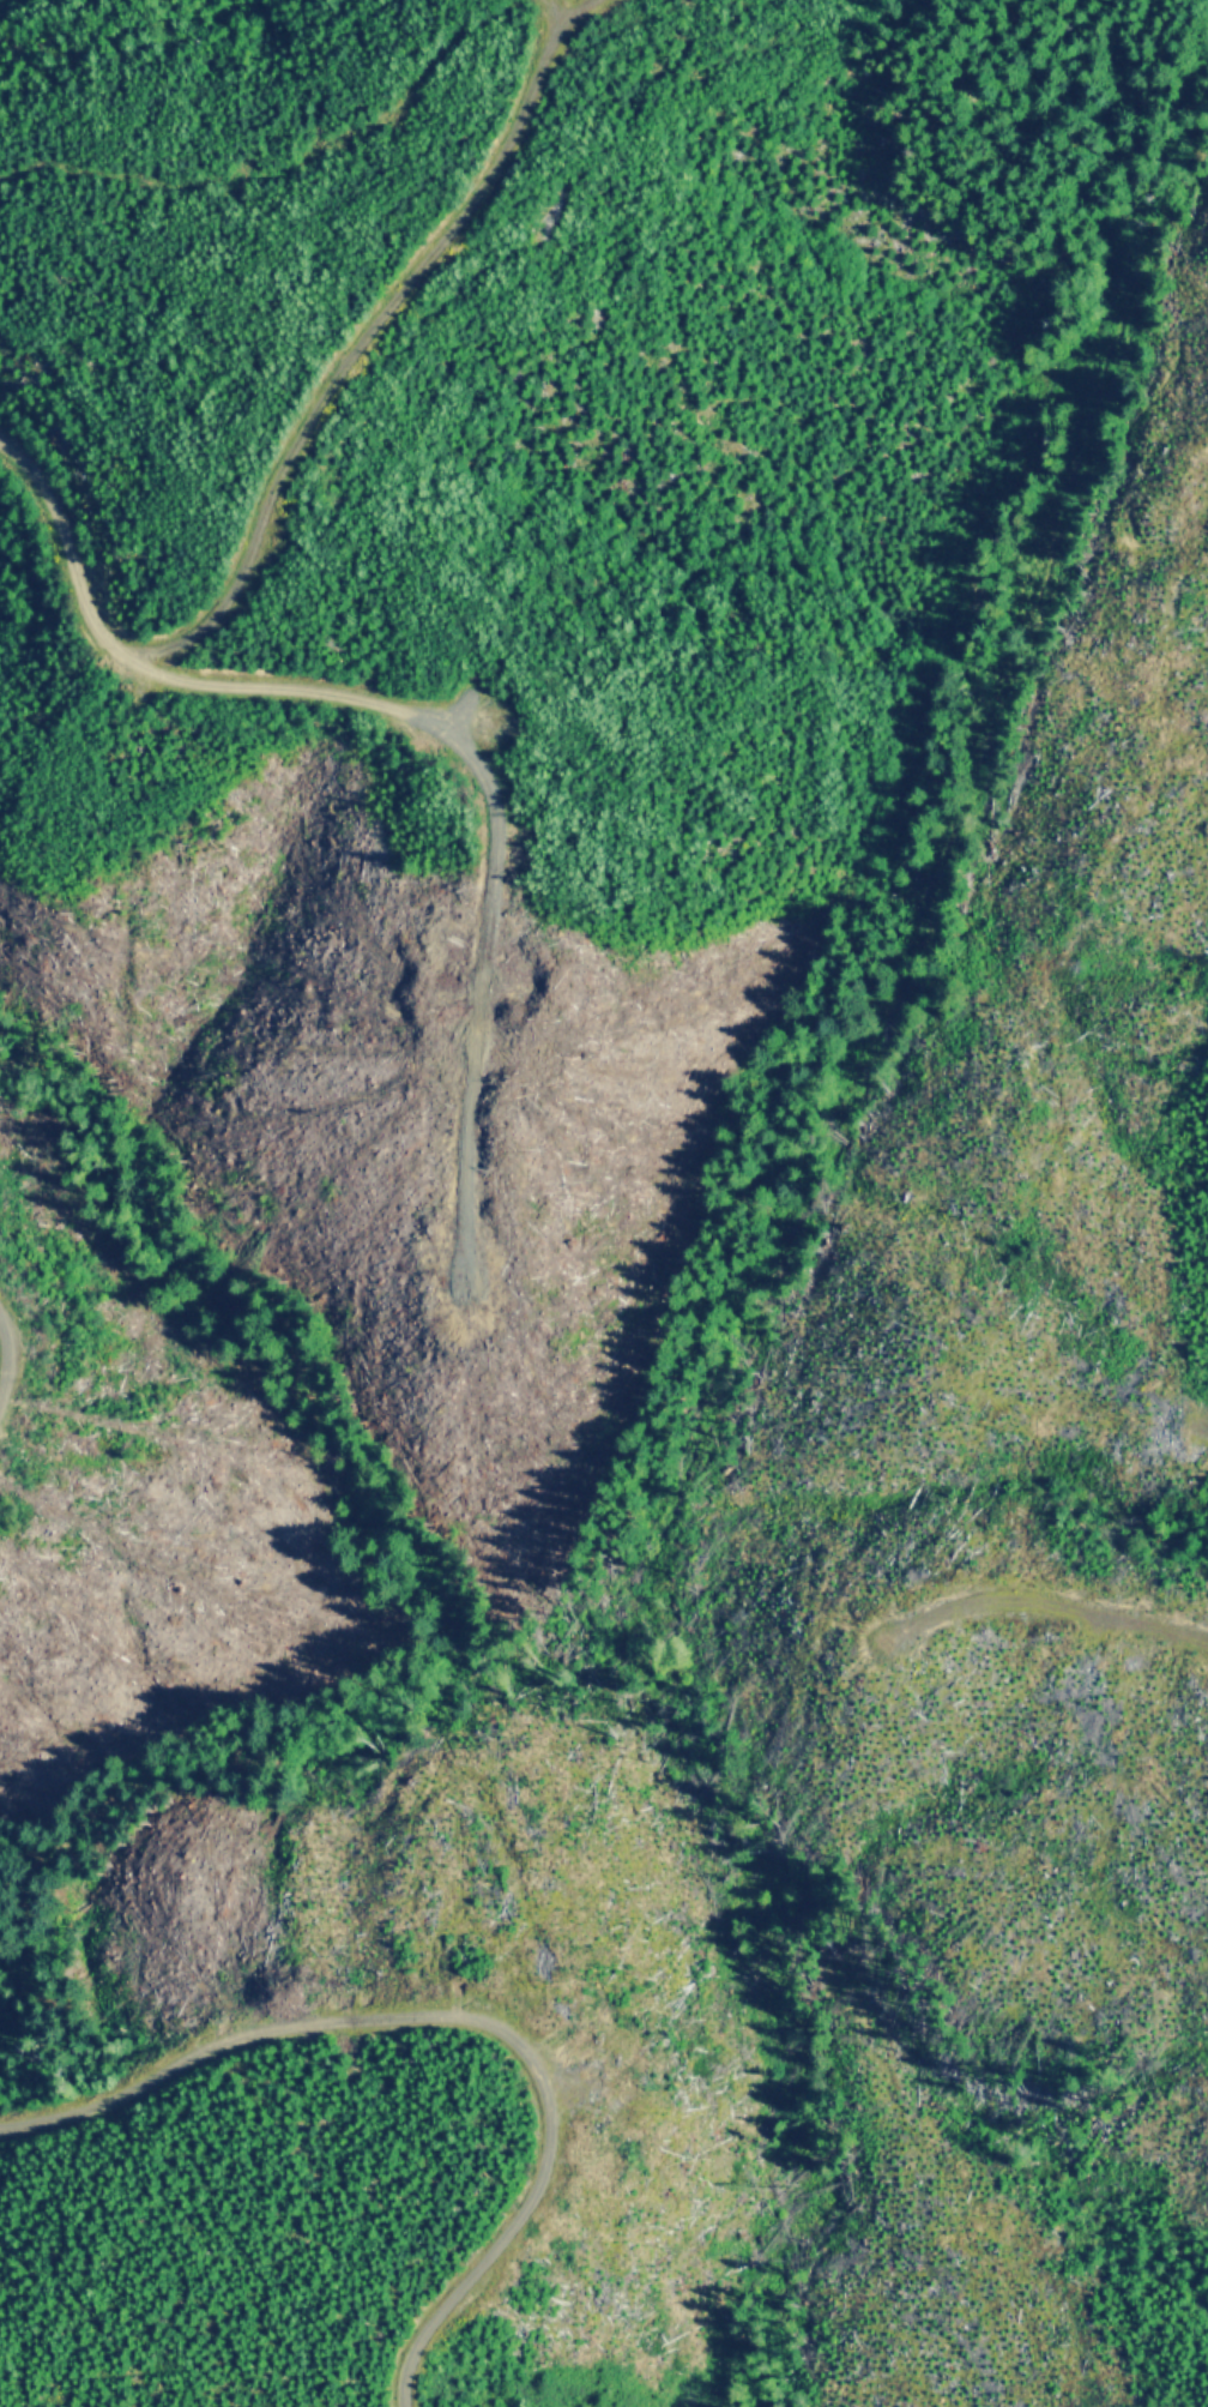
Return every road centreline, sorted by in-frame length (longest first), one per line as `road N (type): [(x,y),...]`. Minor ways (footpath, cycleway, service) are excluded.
road 1 (track): [(609,65),(586,144),(527,245),(447,341),(368,410),(313,475),(261,582),(182,662),(159,667),(119,645),(101,622),(42,489),(0,444)]
road 2 (residential): [(435,2406),(428,2371),(464,2325),(561,2244),(593,2189),(600,2117),(564,2050),(482,2022),(286,2023),(203,2035),(0,2118)]
road 3 (residential): [(0,1564),(77,1509),(109,1463),(109,1379),(84,1322),(0,1272)]
road 4 (track): [(1207,1646),(1035,1605),(959,1619)]

